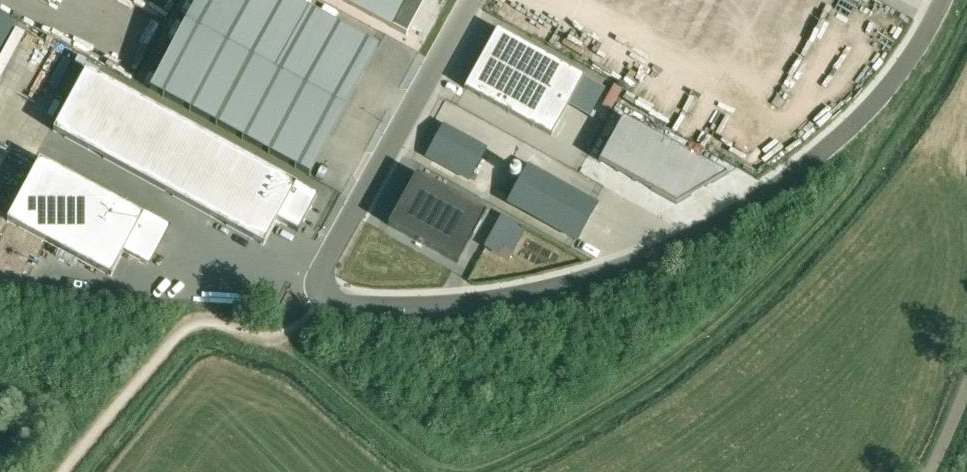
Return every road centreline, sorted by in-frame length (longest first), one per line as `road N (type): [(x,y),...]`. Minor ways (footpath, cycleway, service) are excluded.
road 1 (unclassified): [(944,0),(859,121),(780,185),(692,235),(619,268),(510,296),(438,304),(331,297),(323,266),(473,0)]

